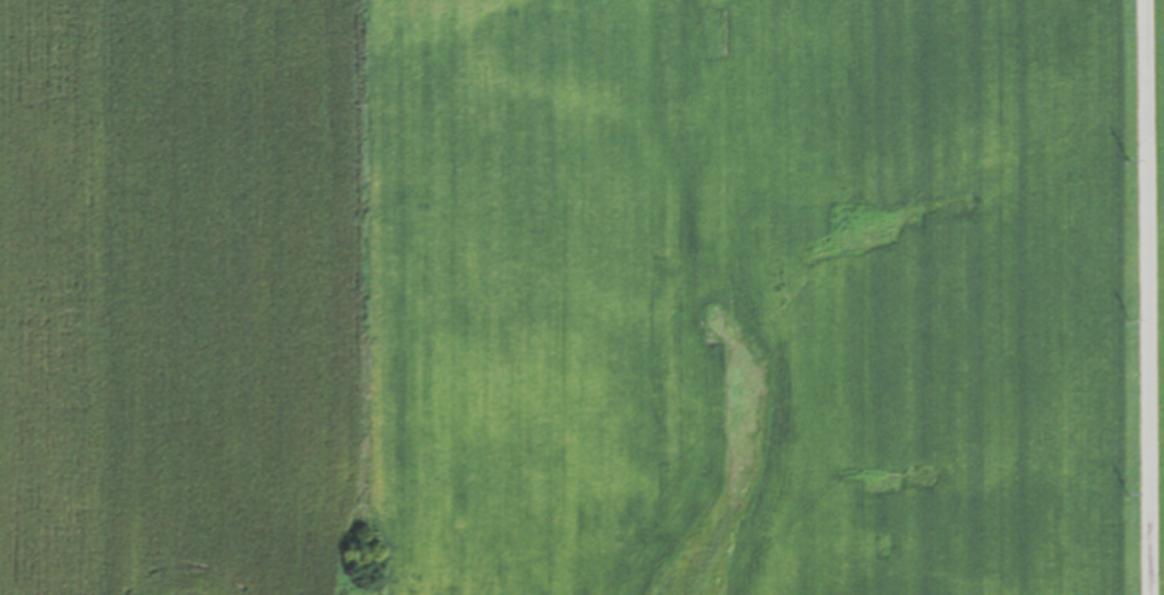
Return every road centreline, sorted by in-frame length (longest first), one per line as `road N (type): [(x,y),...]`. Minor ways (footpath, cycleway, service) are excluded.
road 1 (residential): [(1149,594),(1145,0)]

